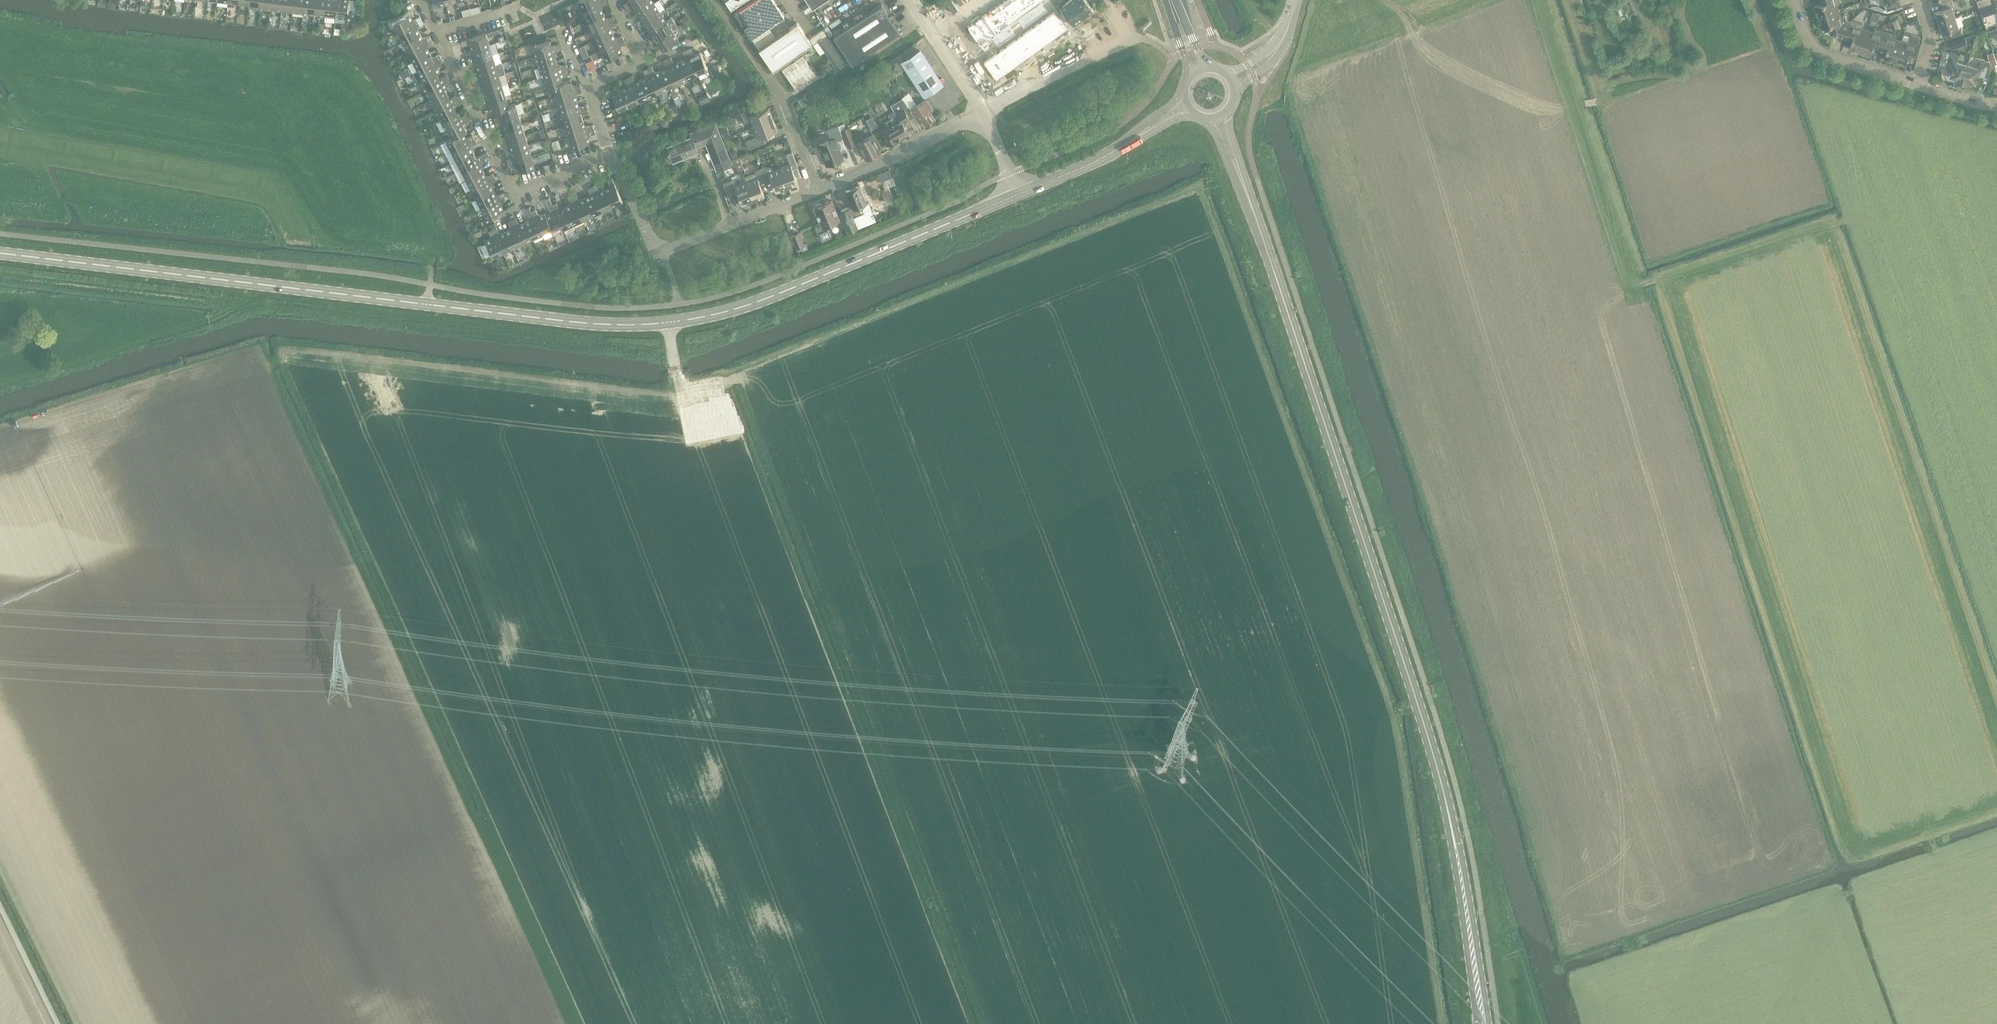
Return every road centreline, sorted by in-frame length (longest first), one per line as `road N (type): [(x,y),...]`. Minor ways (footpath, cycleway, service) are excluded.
road 1 (secondary): [(0,254),(515,316),(651,324),(759,301),(1020,194)]
road 2 (secondary): [(1239,172),(1440,778),(1484,1023)]
road 3 (unclassified): [(440,32),(513,187),(610,154)]
road 4 (unclassified): [(818,190),(985,114)]
road 5 (unclassified): [(662,251),(818,190)]
road 6 (unclassified): [(985,114),(1132,37)]
road 7 (residential): [(1919,86),(1833,59),(1809,40),(1794,0)]
road 8 (secondary): [(1020,194),(1144,133)]
road 9 (unclassified): [(912,0),(985,114)]
road 10 (unclassified): [(818,190),(766,76)]

